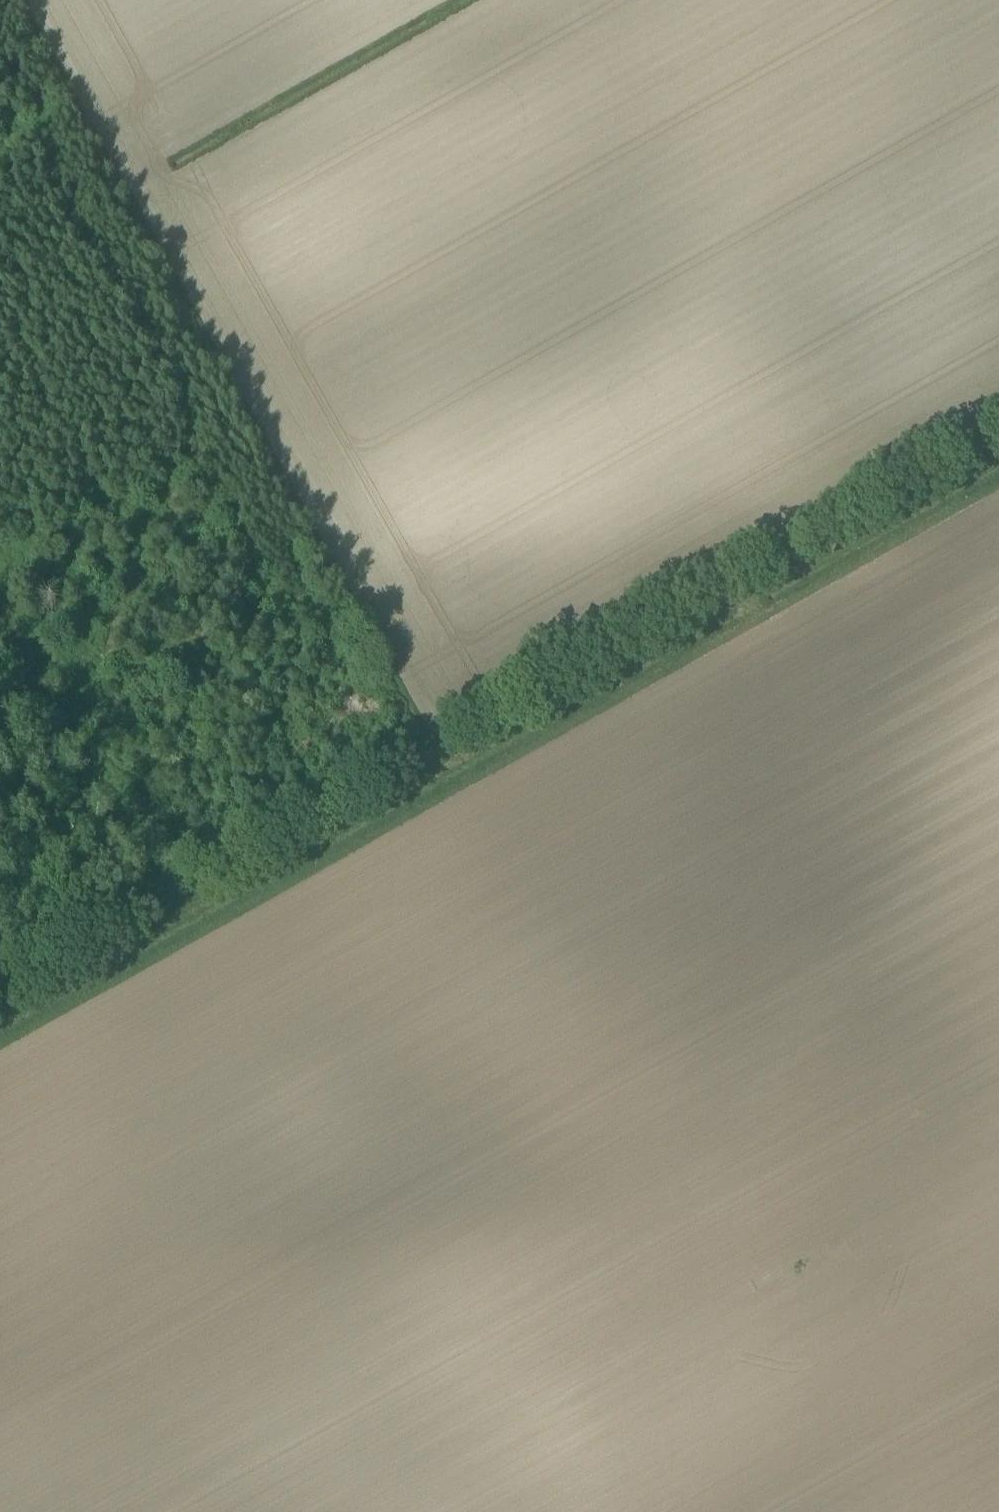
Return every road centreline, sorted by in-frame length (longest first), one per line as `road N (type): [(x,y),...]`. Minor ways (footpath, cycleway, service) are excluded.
road 1 (track): [(998,439),(0,1001)]

